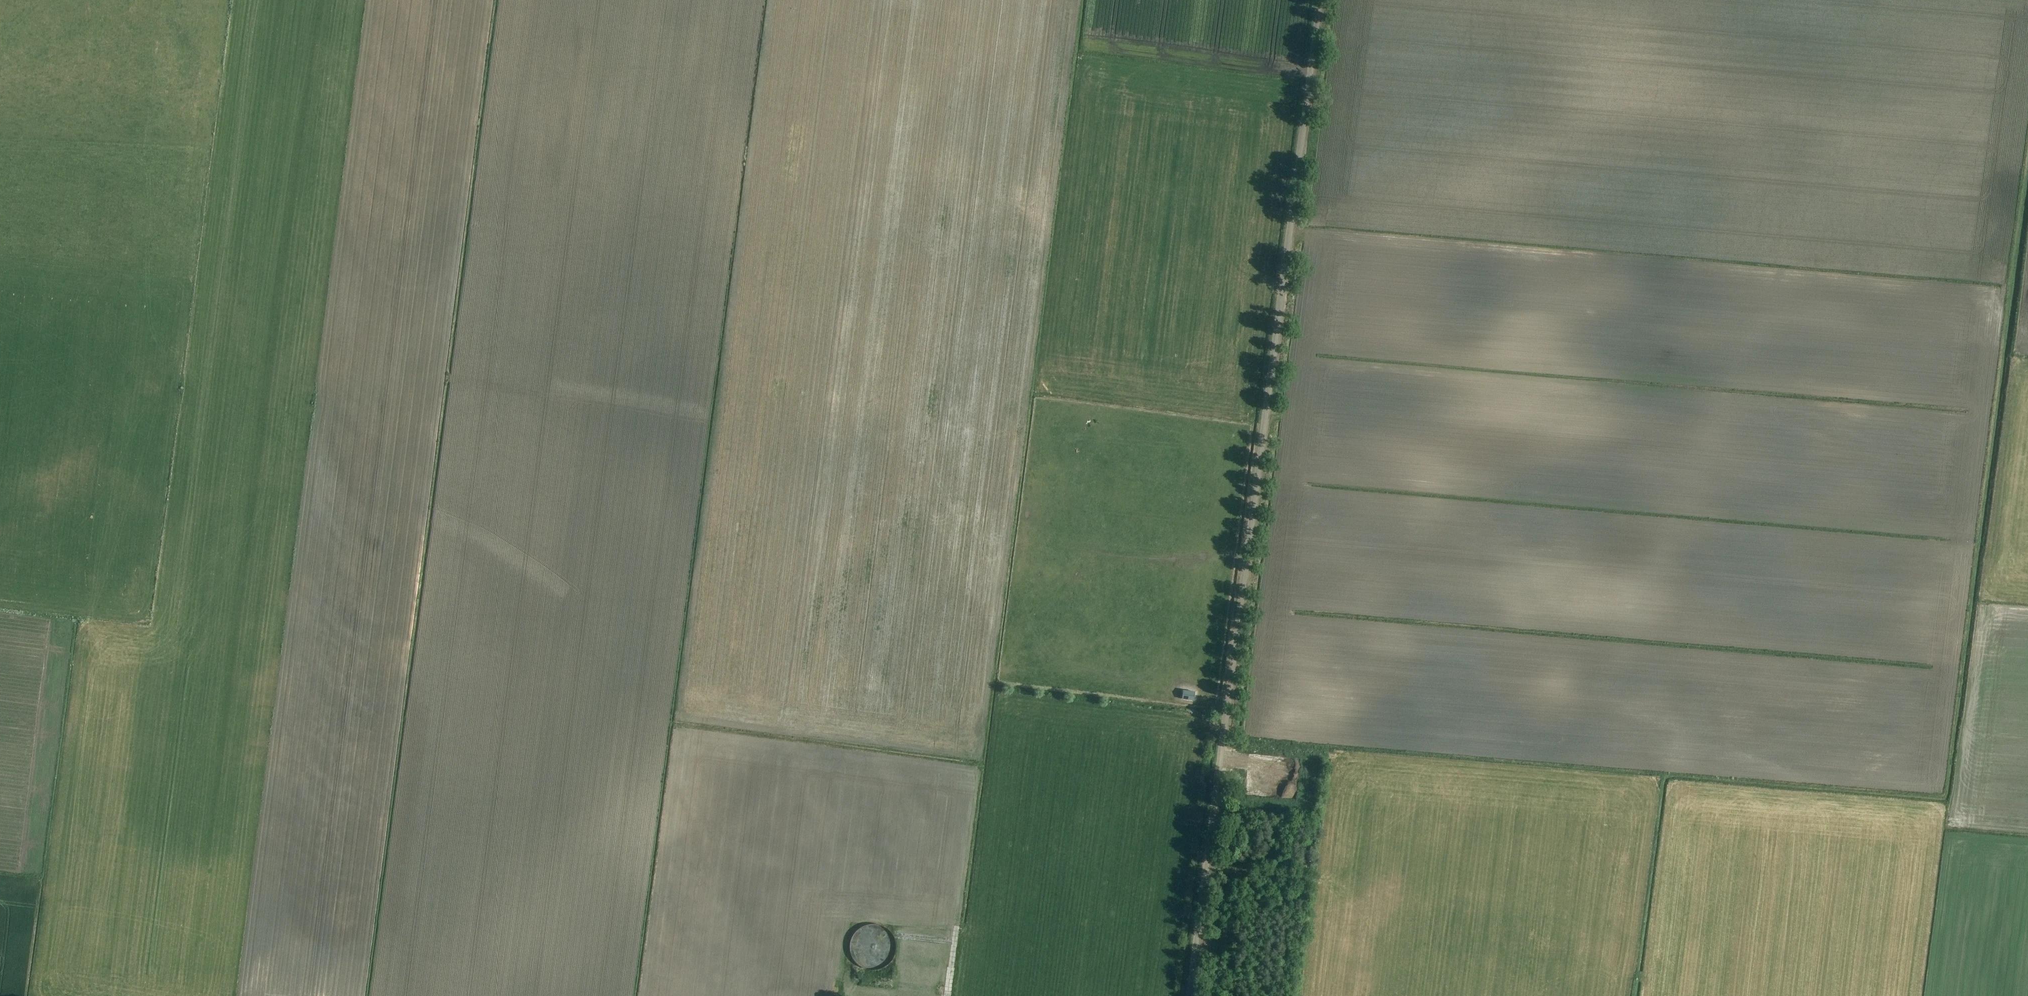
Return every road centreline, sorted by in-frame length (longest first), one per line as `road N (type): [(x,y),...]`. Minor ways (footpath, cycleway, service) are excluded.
road 1 (unclassified): [(1188,995),(1319,0)]

